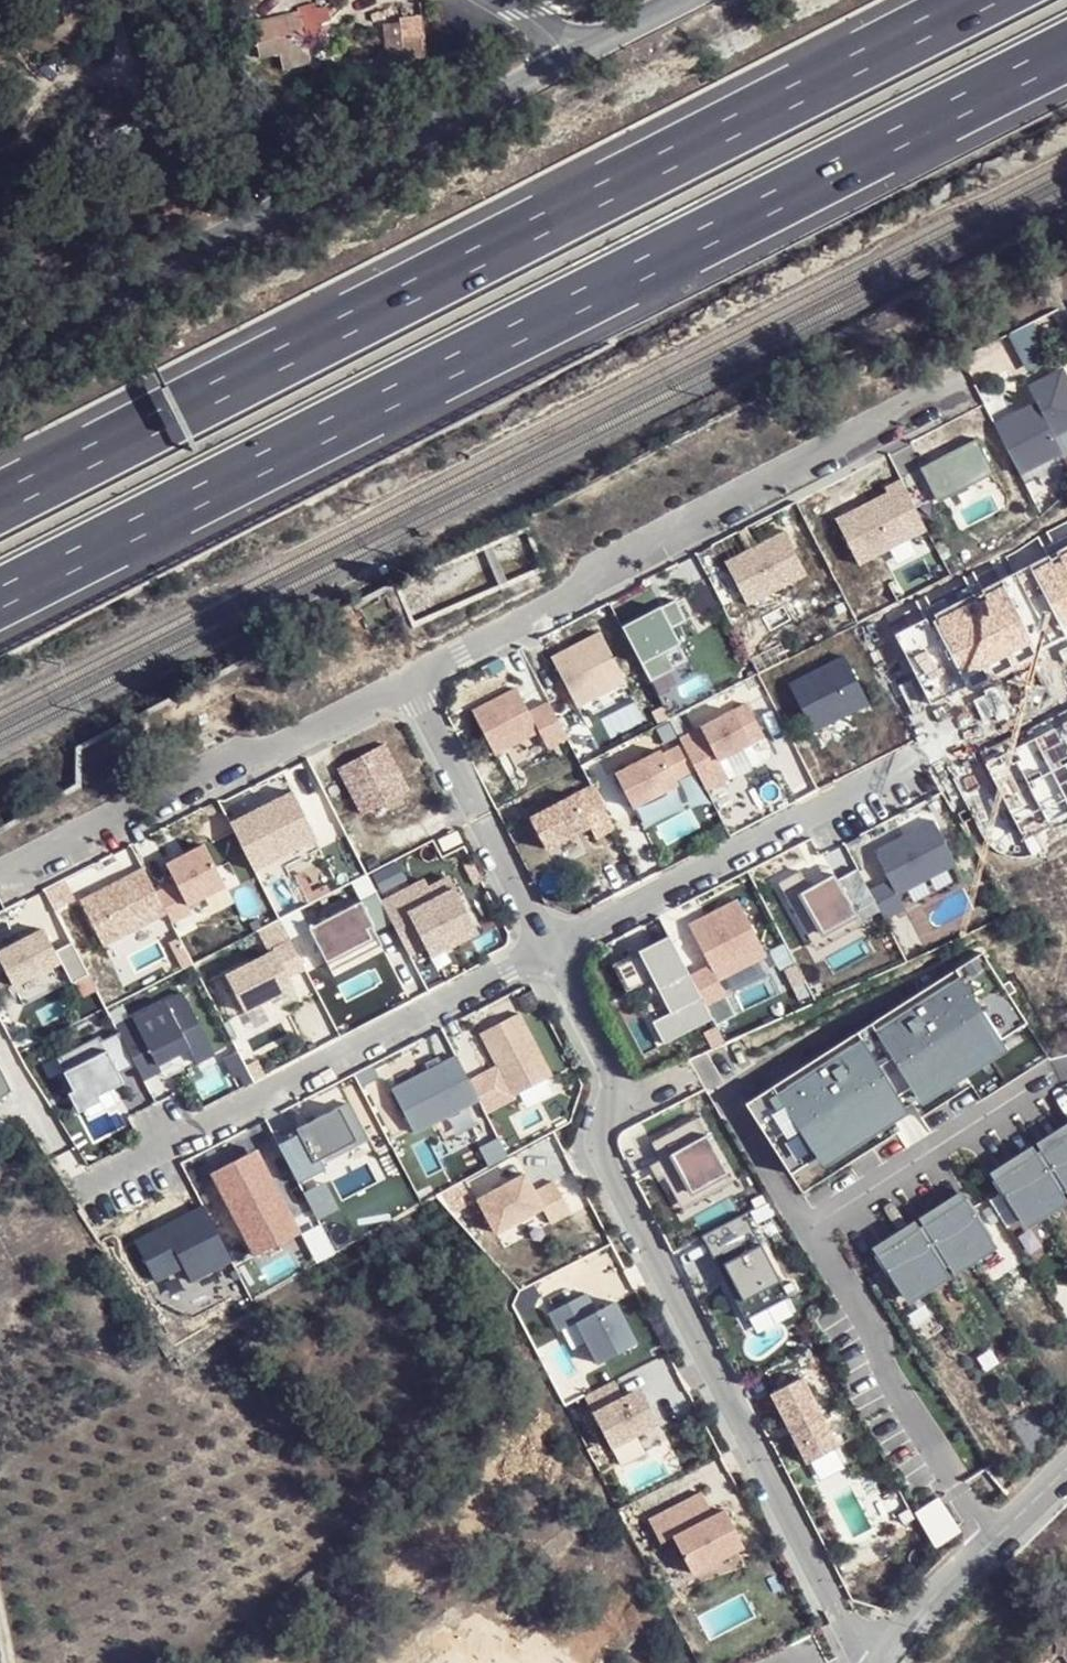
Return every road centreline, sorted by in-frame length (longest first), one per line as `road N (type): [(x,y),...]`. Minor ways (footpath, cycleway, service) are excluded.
road 1 (motorway): [(0,594),(1066,47)]
road 2 (motorway): [(970,0),(0,498)]
road 3 (residential): [(867,1662),(603,1160),(609,1068),(546,947)]
road 4 (residential): [(0,349),(569,58)]
road 5 (residential): [(409,680),(565,596),(624,550),(966,375)]
road 6 (residential): [(81,1186),(546,947)]
road 7 (residential): [(0,871),(203,767),(283,741),(409,680)]
road 8 (residential): [(546,947),(911,759)]
road 9 (residential): [(986,1544),(887,1381),(869,1325),(810,1231)]
road 10 (residential): [(1066,1073),(810,1231)]
road 11 (residential): [(546,947),(409,680)]
road 12 (track): [(306,1662),(453,1535),(480,1496),(493,1446)]
road 13 (residential): [(881,1662),(986,1544)]
road 14 (residential): [(810,1231),(728,1100)]
road 15 (residential): [(569,58),(677,0)]

